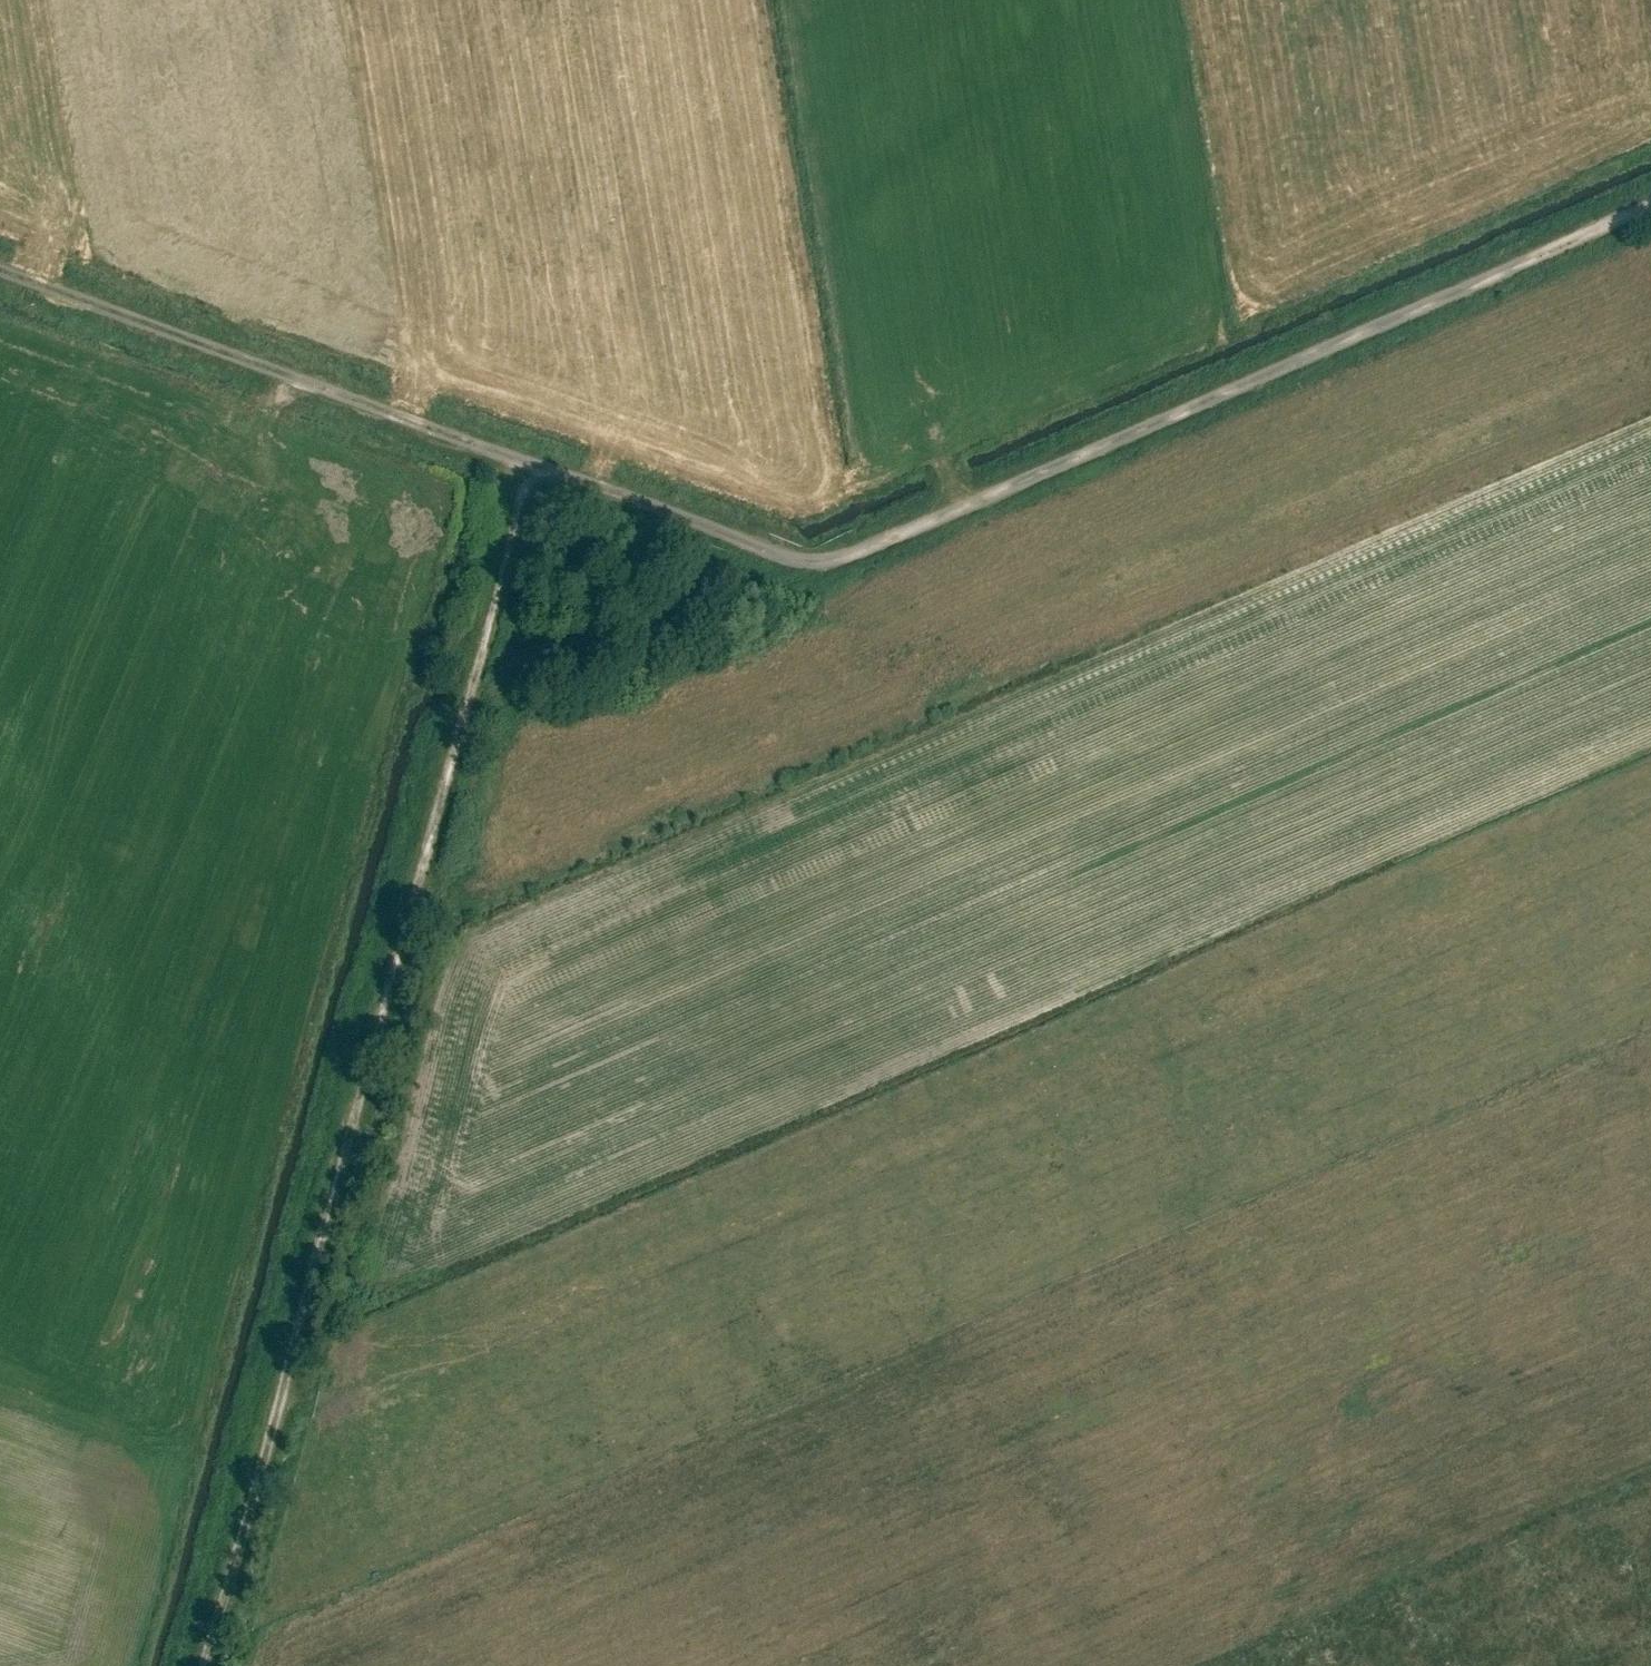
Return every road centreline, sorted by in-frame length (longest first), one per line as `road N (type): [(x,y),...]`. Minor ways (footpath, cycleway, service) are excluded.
road 1 (track): [(0,275),(808,566),(1650,201)]

